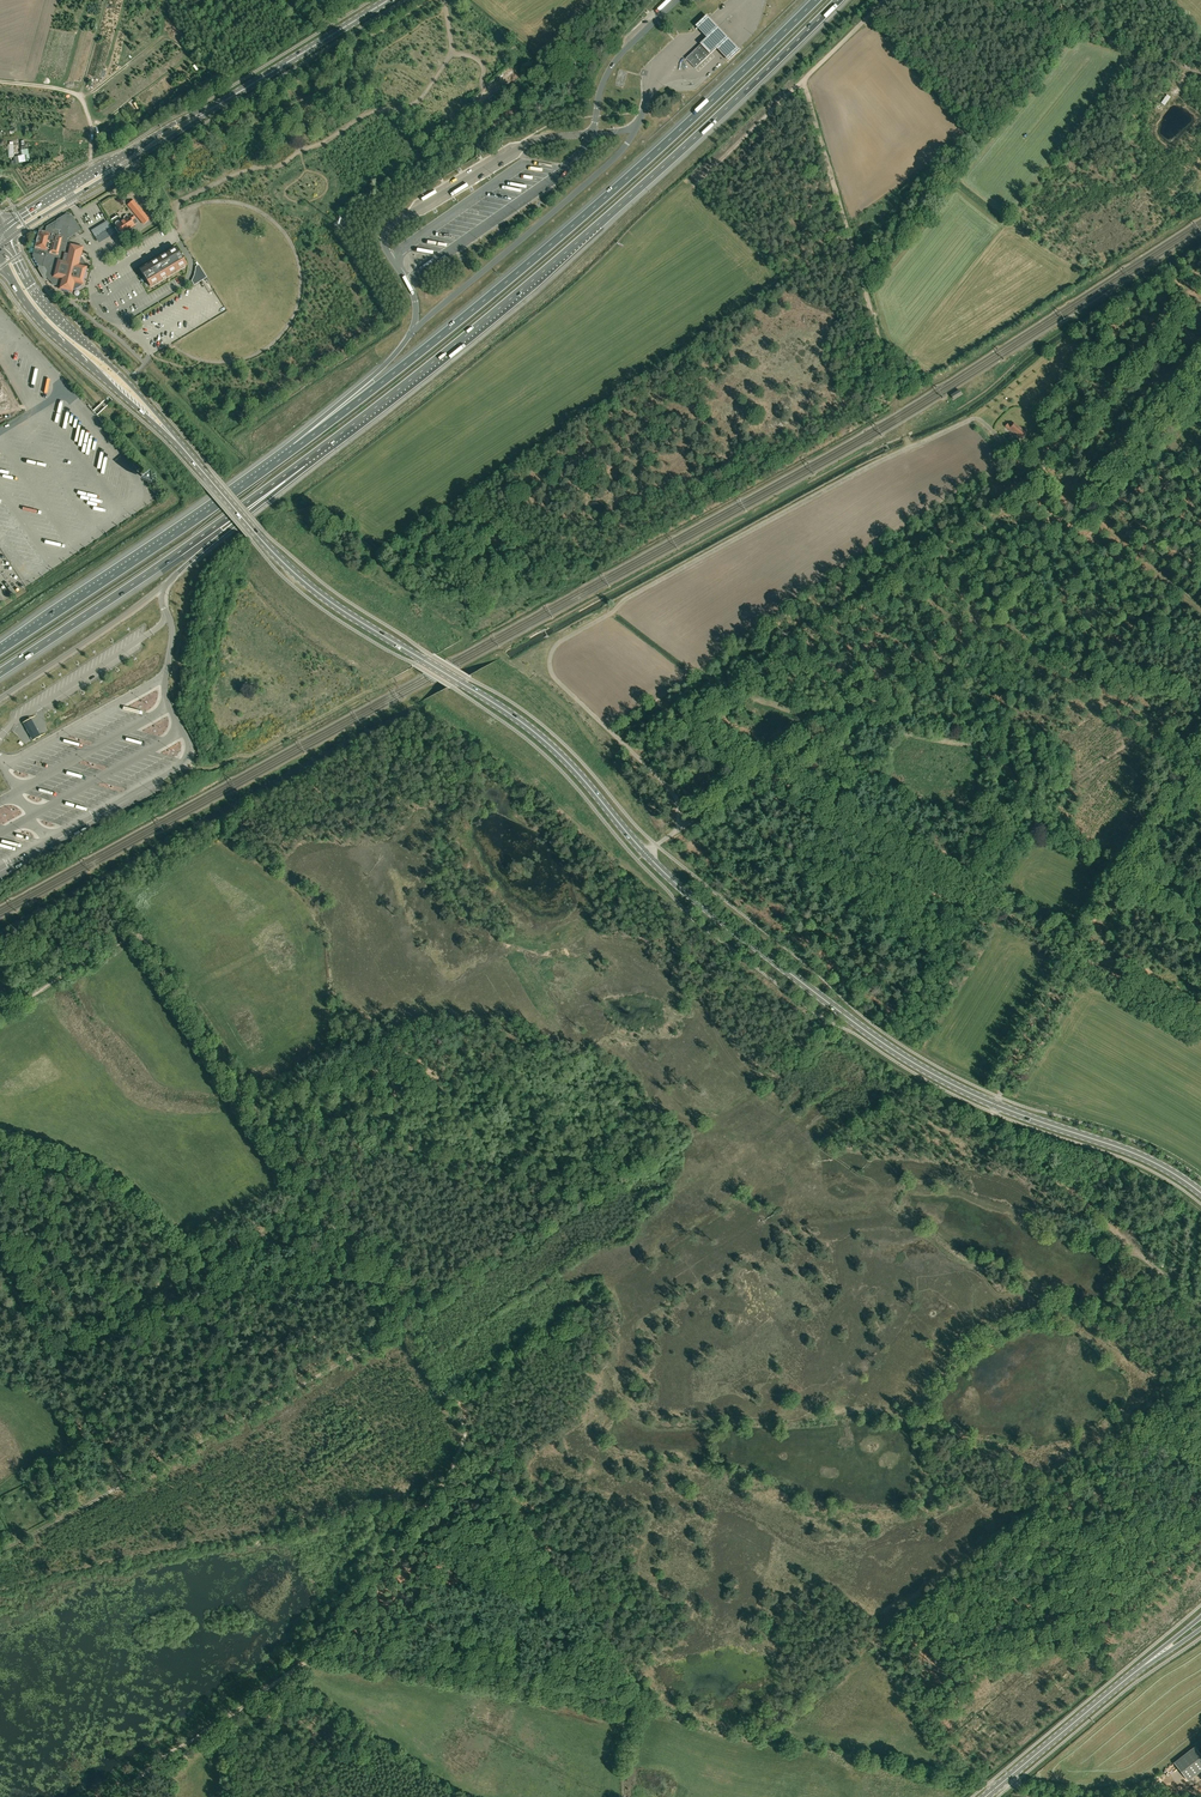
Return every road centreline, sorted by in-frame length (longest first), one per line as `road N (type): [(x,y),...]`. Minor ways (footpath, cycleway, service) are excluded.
road 1 (secondary): [(1200,1193),(1137,1154),(944,1080),(871,1035),(680,888),(532,730),(308,586),(181,446)]
road 2 (track): [(0,1009),(134,935),(465,1429),(437,1491),(305,1661),(111,1796)]
road 3 (track): [(1200,609),(1047,479),(683,717),(1073,950)]
road 4 (motorway): [(306,460),(596,226),(837,0)]
road 5 (motorway): [(816,0),(532,260),(297,447)]
road 6 (track): [(134,935),(99,881),(417,715),(418,697),(493,656),(550,666)]
road 7 (track): [(0,1261),(129,1479),(402,1331)]
road 8 (track): [(982,625),(634,857)]
road 9 (motorway): [(0,675),(306,460)]
road 10 (motorway): [(297,447),(0,648)]
road 11 (track): [(1189,763),(910,569)]
road 12 (track): [(810,75),(806,88),(895,398)]
road 13 (track): [(50,1346),(317,1203)]
road 14 (track): [(993,1113),(994,1130),(1200,1303)]
road 15 (secondary): [(181,446),(129,384),(46,307),(9,239)]
road 16 (secondary): [(9,239),(234,95)]
road 17 (secondary): [(234,95),(4,228)]
road 18 (track): [(184,763),(211,769),(256,753),(384,687),(361,668)]
road 19 (secondary): [(11,278),(51,330),(181,446)]
road 20 (track): [(1073,950),(1189,763)]
road 21 (secondary): [(1000,1784),(1158,1655)]
road 22 (motorway): [(162,588),(306,460)]
road 23 (track): [(1200,369),(1082,508)]
road 24 (secondary): [(234,95),(389,0)]
road 25 (motorway): [(417,328),(297,447)]
road 26 (track): [(129,1479),(0,1552)]
road 27 (track): [(1073,950),(1200,1024)]

